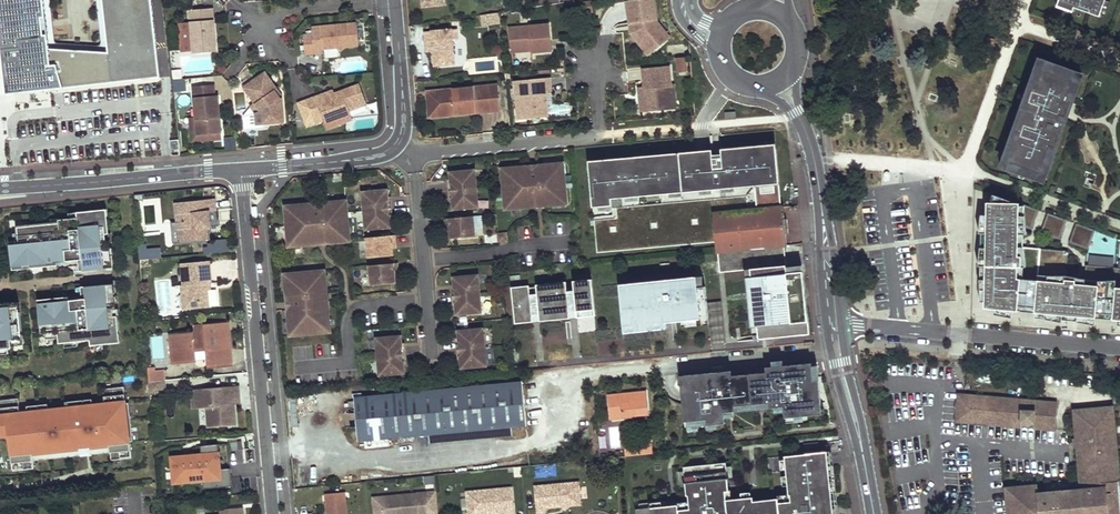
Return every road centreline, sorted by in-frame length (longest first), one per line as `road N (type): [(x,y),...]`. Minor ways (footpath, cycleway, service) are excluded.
road 1 (residential): [(276,513),(240,168)]
road 2 (residential): [(1119,348),(835,326)]
road 3 (residential): [(398,145),(415,157),(588,137),(600,123),(595,67)]
road 4 (secondary): [(835,326),(812,147),(778,81)]
road 5 (residential): [(240,168),(0,189)]
road 6 (secondary): [(874,513),(835,326)]
road 7 (residential): [(240,168),(378,157),(398,145)]
road 8 (residential): [(398,145),(404,106),(395,2)]
road 9 (residential): [(265,33),(286,10),(395,2)]

